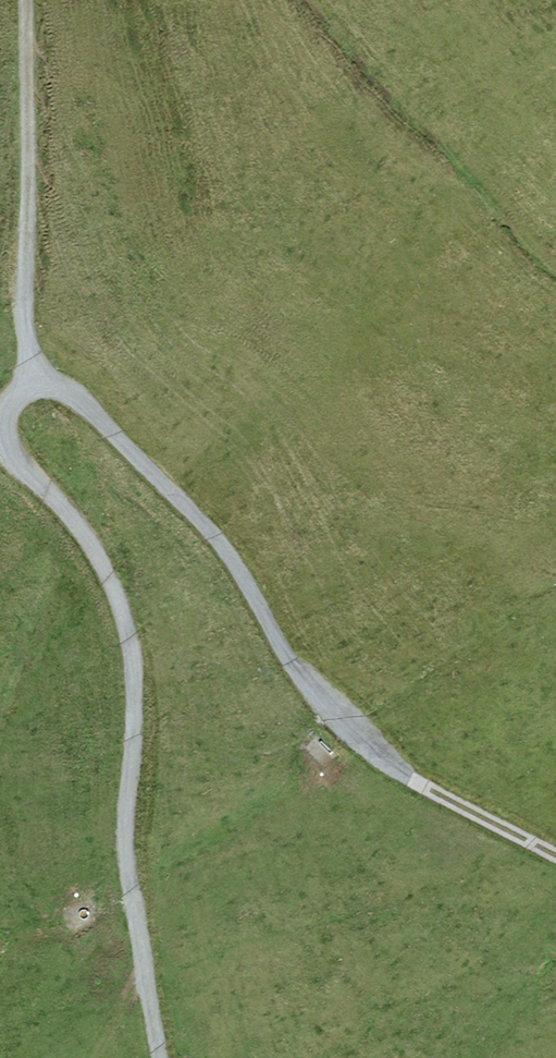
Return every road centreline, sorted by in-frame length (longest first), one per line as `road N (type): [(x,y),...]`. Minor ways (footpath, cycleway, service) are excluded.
road 1 (track): [(30,380),(12,396),(2,437),(10,457),(88,539),(127,631),(133,719),(120,855),(157,1057)]
road 2 (track): [(30,380),(79,400),(192,511),(326,706),(398,775),(555,855)]
road 3 (track): [(22,0),(30,380)]

